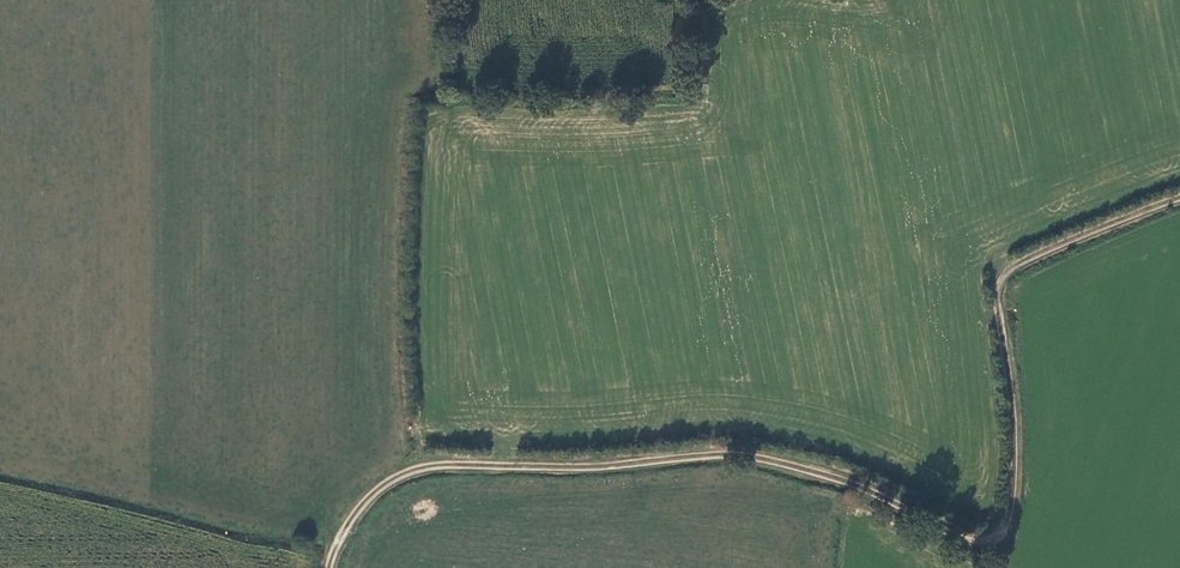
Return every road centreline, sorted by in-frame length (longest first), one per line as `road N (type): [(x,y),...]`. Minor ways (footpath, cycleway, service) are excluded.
road 1 (track): [(328,567),(367,499),(402,475),(441,465),(586,467),(739,455),(852,483),(953,536),(990,540),(1004,525),(1013,477),(1003,279),(1042,252),(1179,198)]

